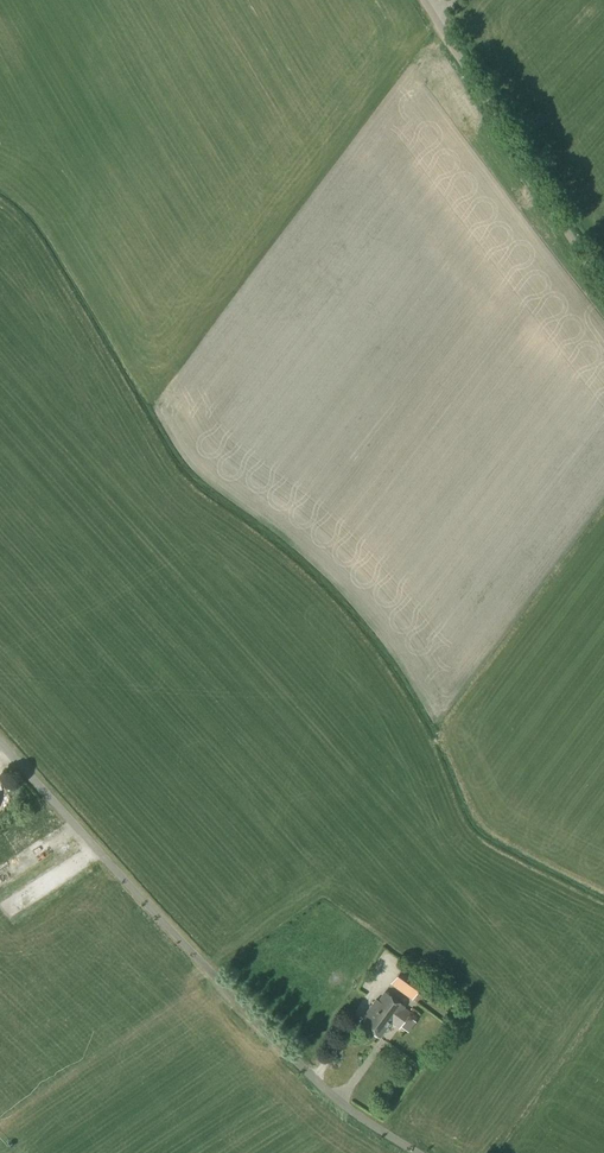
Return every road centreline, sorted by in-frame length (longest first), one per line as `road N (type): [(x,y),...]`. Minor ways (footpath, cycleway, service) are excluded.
road 1 (unclassified): [(414,1152),(330,1095),(0,742)]
road 2 (unclassified): [(603,284),(432,0)]

